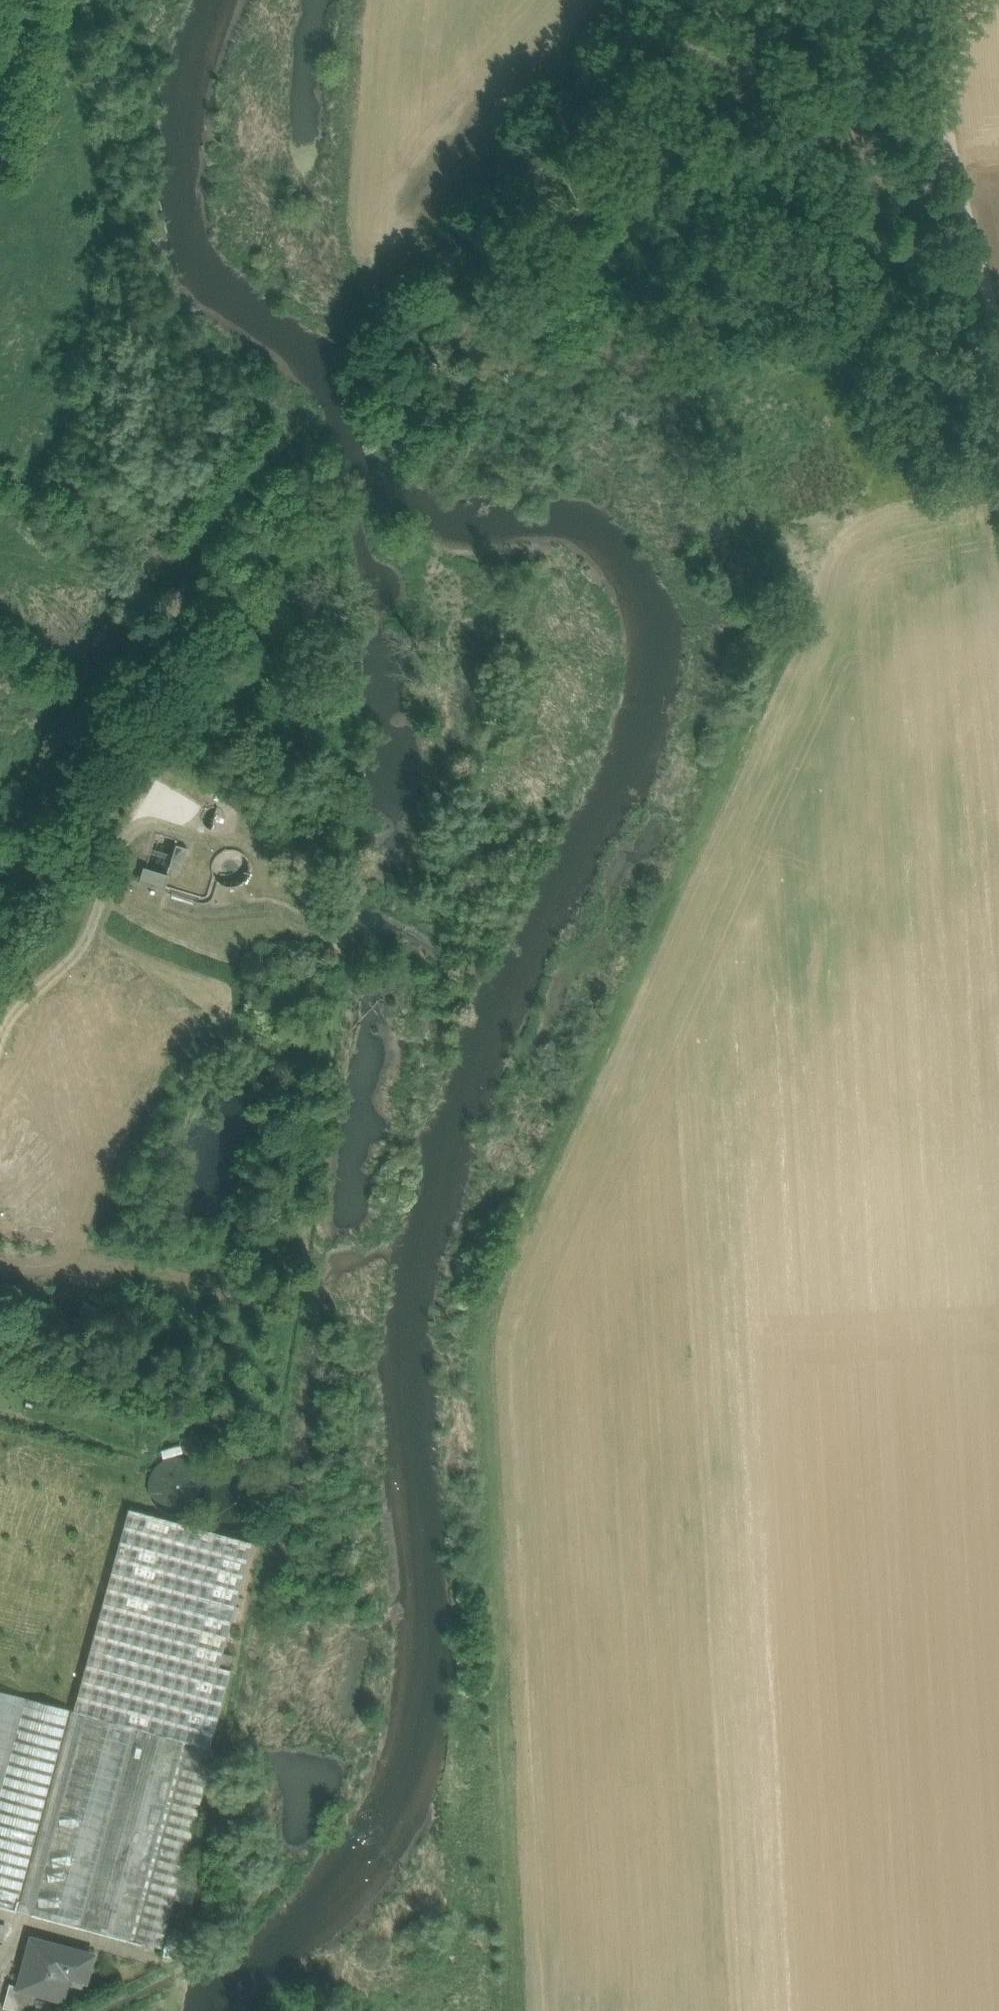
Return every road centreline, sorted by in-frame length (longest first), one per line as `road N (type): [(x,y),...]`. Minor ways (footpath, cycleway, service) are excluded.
road 1 (track): [(947,0),(966,183),(998,299)]

